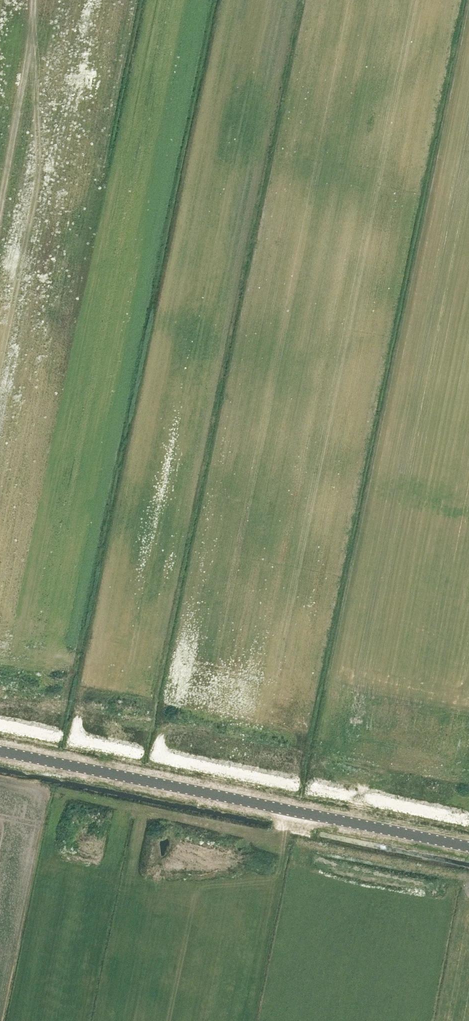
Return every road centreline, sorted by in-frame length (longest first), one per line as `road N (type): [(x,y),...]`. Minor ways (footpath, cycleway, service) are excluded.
road 1 (unclassified): [(0,751),(468,847)]

